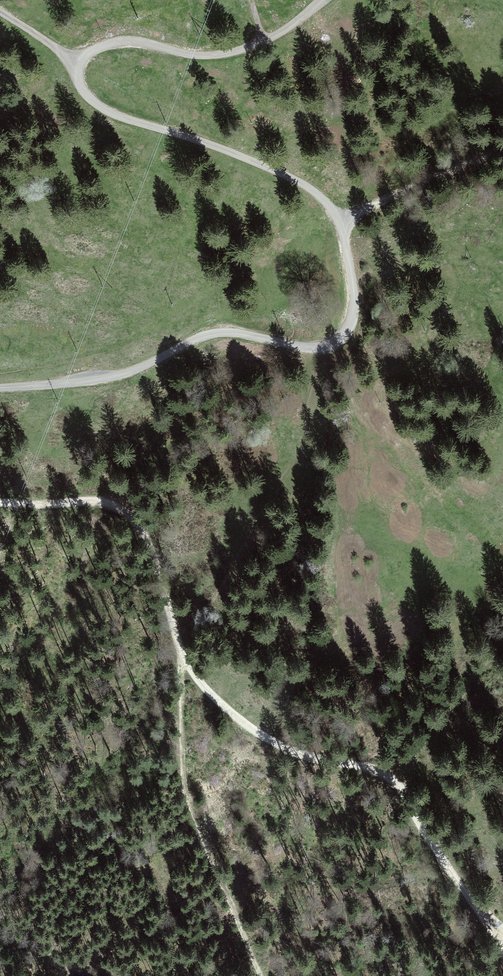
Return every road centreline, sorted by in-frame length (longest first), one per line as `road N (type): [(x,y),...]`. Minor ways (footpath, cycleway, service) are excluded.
road 1 (unclassified): [(78,63),(80,86),(110,110),(296,180),(326,201),(345,235),(352,318),(343,339),(321,351),(217,332),(130,372),(0,387)]
road 2 (track): [(0,500),(80,499),(123,509),(154,554),(185,664),(201,684),(276,743),(366,767),(394,783),(502,947)]
road 3 (track): [(263,975),(190,800),(176,735),(185,664)]
road 4 (unclassified): [(323,0),(269,40),(240,51),(203,55),(135,41),(98,47),(78,63)]
road 5 (track): [(502,151),(341,221)]

